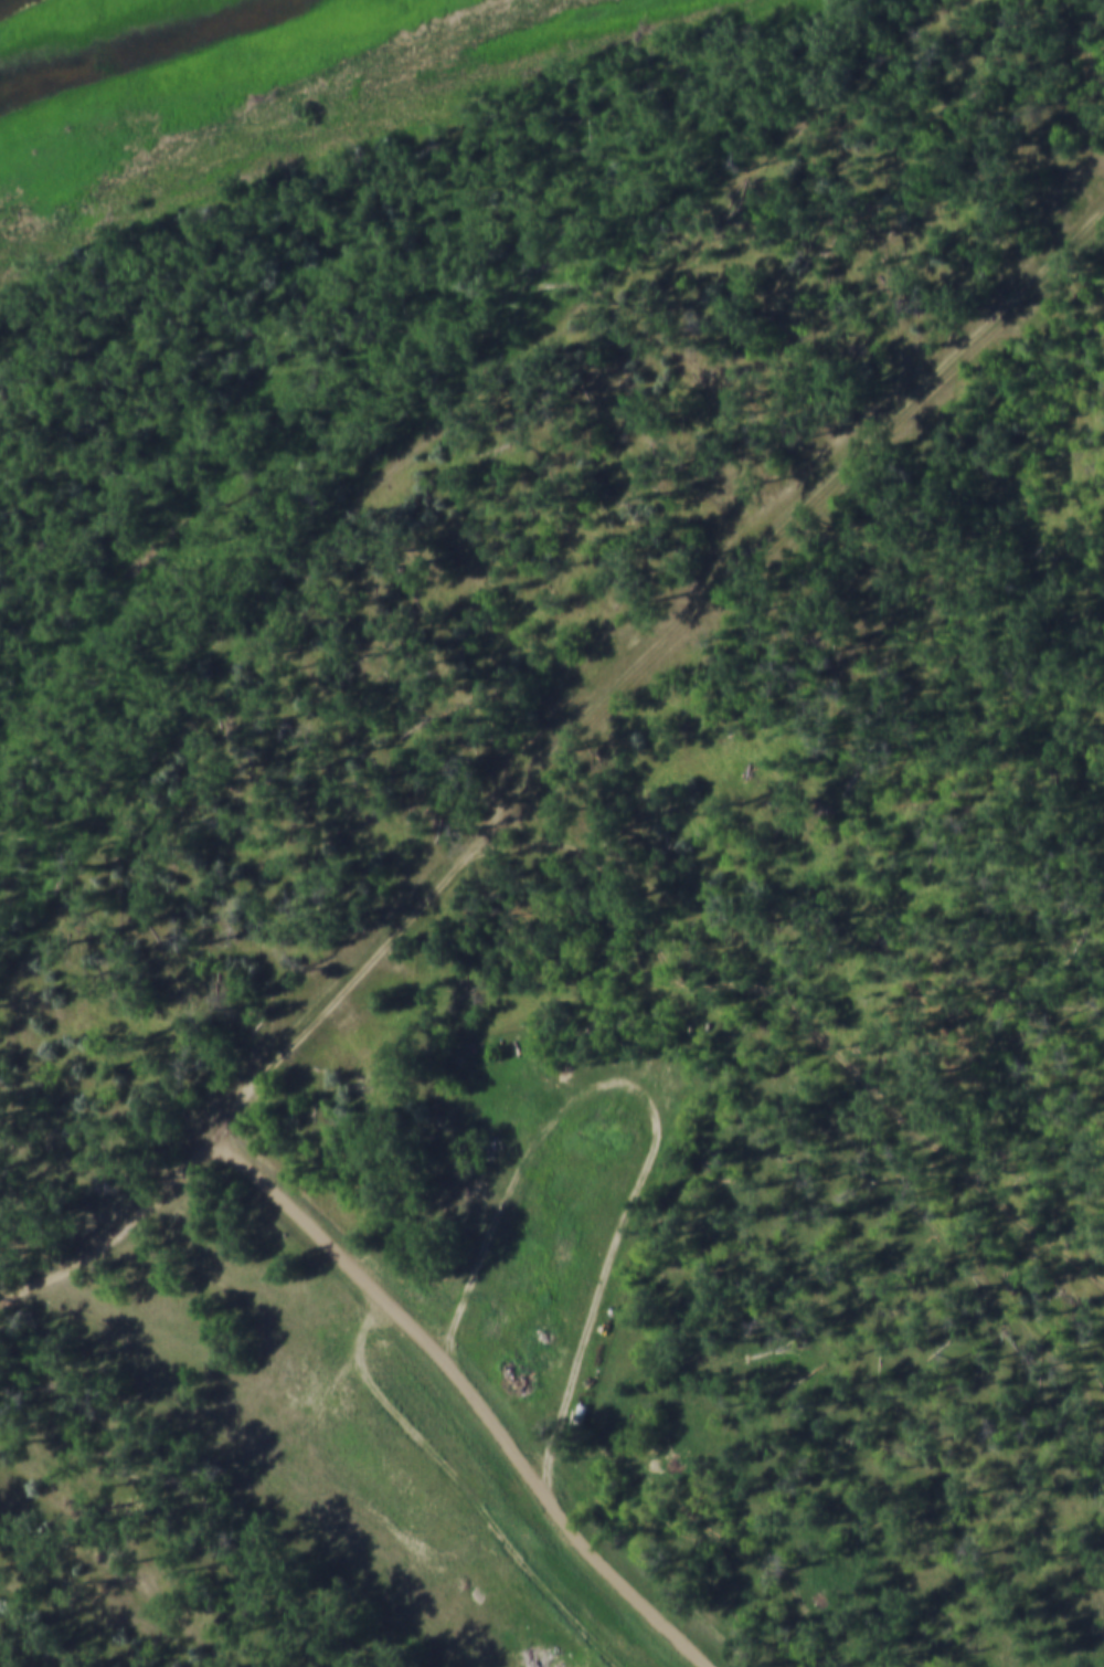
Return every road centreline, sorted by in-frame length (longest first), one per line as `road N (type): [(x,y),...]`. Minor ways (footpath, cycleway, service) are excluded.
road 1 (track): [(222,1156),(217,1127),(262,1072),(373,963),(723,584),(1103,218)]
road 2 (track): [(0,1317),(108,1252),(203,1161),(222,1156),(258,1178),(421,1338),(495,1417),(565,1521),(712,1666)]
road 3 (track): [(548,1499),(563,1413),(659,1140),(657,1068)]

